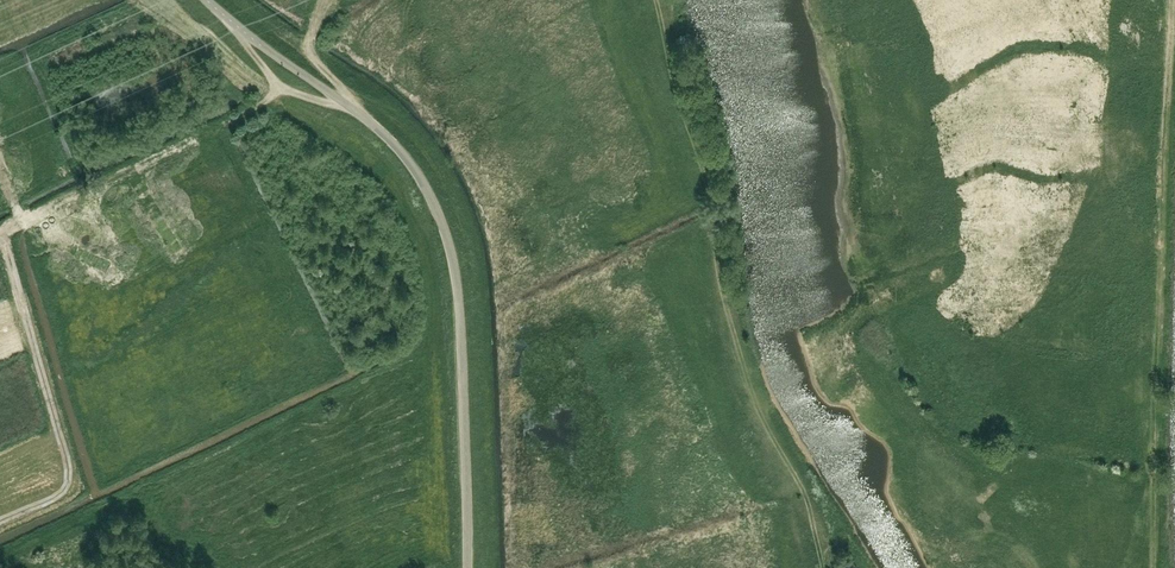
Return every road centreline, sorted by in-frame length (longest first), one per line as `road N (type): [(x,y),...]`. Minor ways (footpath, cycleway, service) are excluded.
road 1 (unclassified): [(468,567),(454,264),(413,167),(355,111)]
road 2 (track): [(0,230),(251,110),(278,89)]
road 3 (unclassified): [(355,111),(278,89),(231,21)]
road 4 (unclassified): [(355,111),(231,21)]

